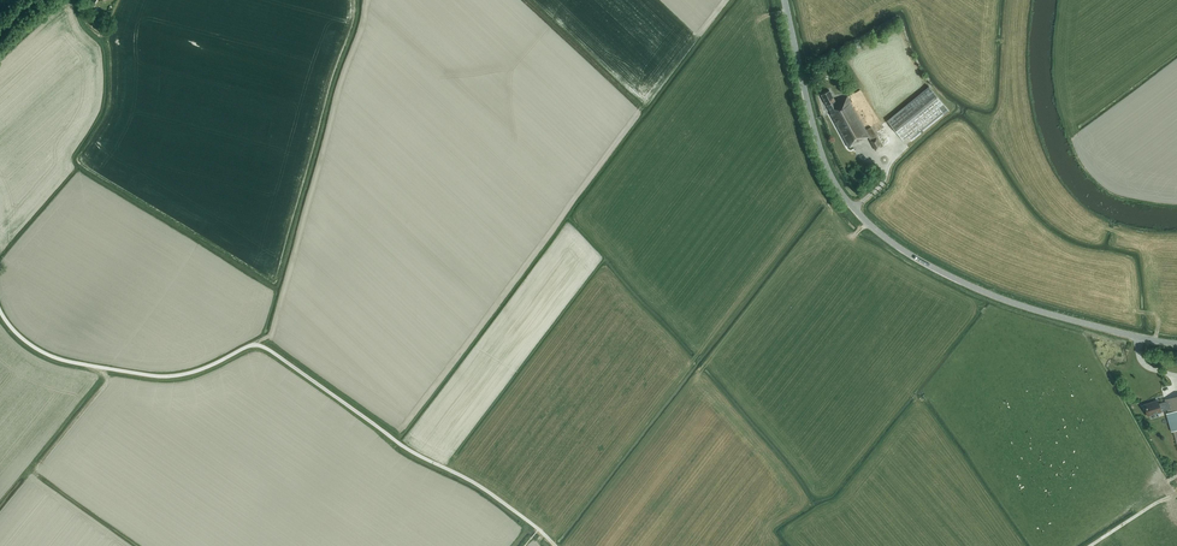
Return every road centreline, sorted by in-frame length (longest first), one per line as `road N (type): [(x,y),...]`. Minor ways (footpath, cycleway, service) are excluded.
road 1 (unclassified): [(555,545),(478,486),(406,449),(266,350),(243,350),(192,375),(148,378),(42,356),(0,311)]
road 2 (tertiary): [(1176,344),(1002,299),(874,228),(827,166),(785,0)]

